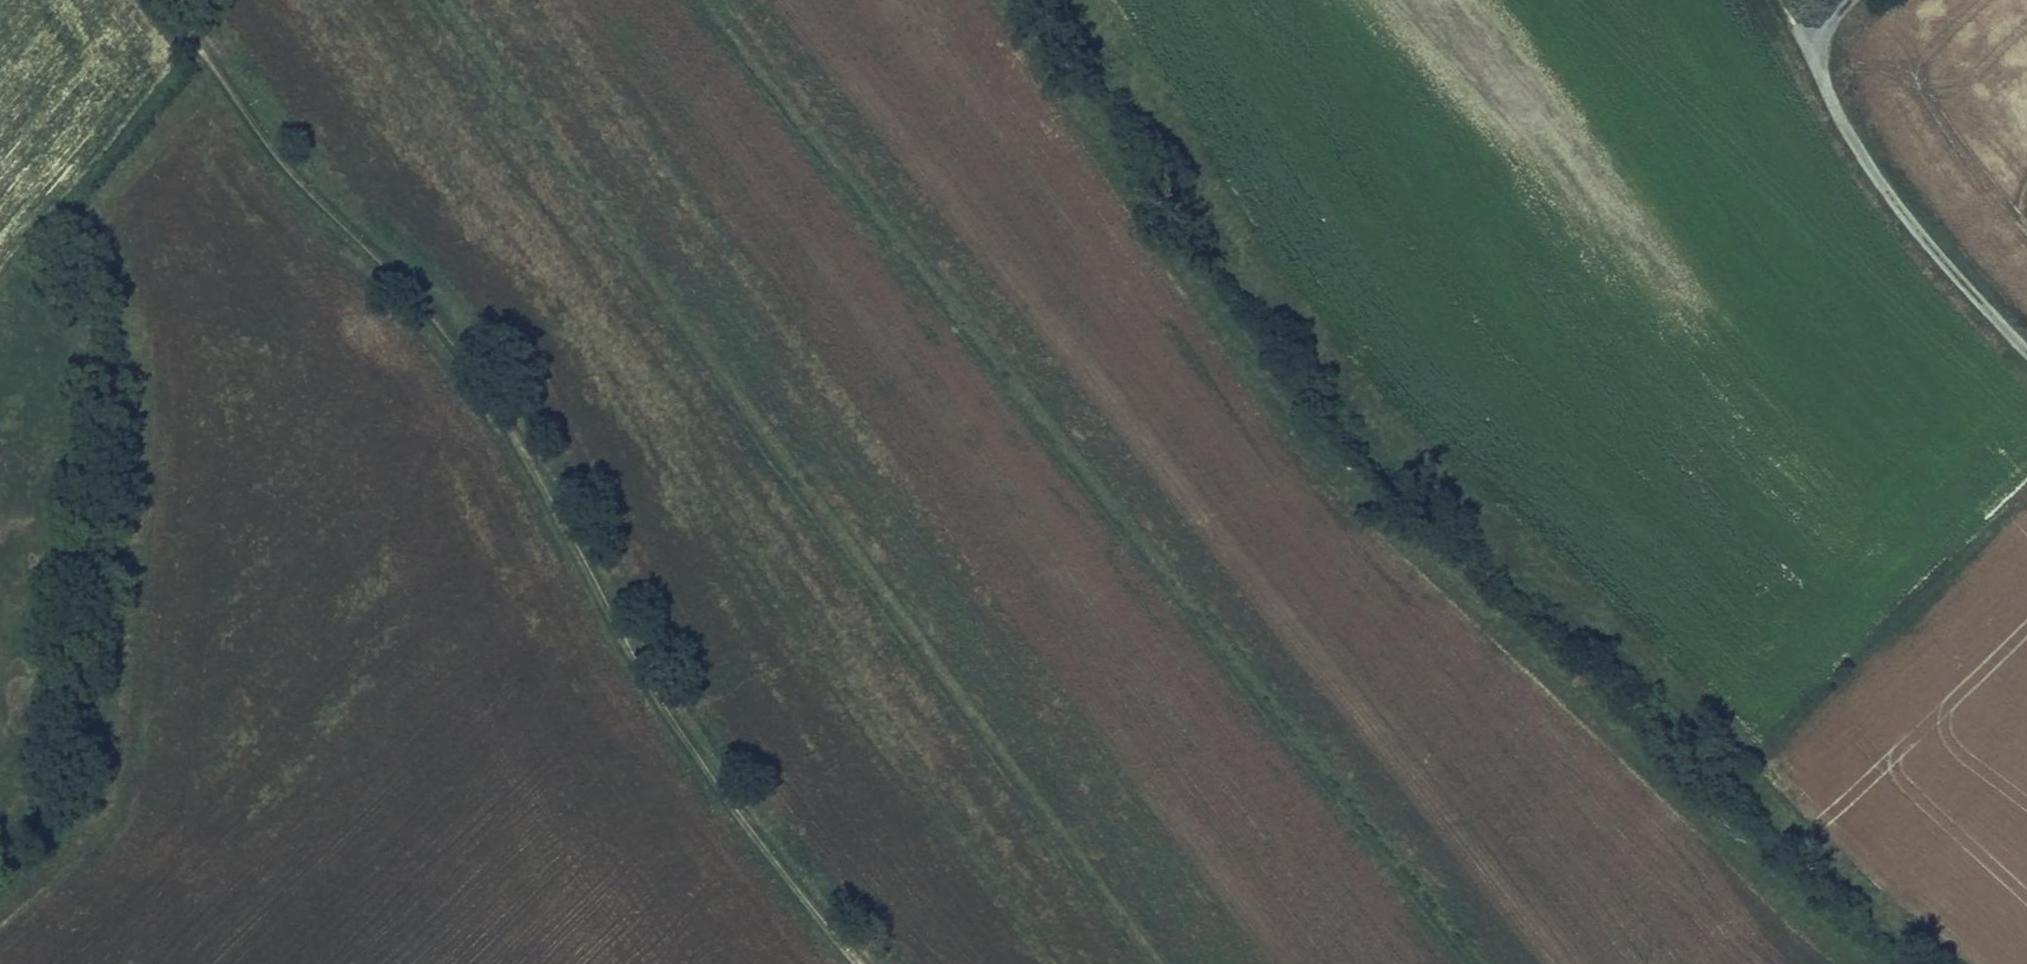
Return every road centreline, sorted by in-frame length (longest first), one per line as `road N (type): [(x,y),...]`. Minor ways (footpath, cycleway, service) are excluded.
road 1 (track): [(161,0),(308,194),(477,391),(575,589),(721,822),(845,963)]
road 2 (unclassified): [(1813,55),(1873,172),(2026,353)]

